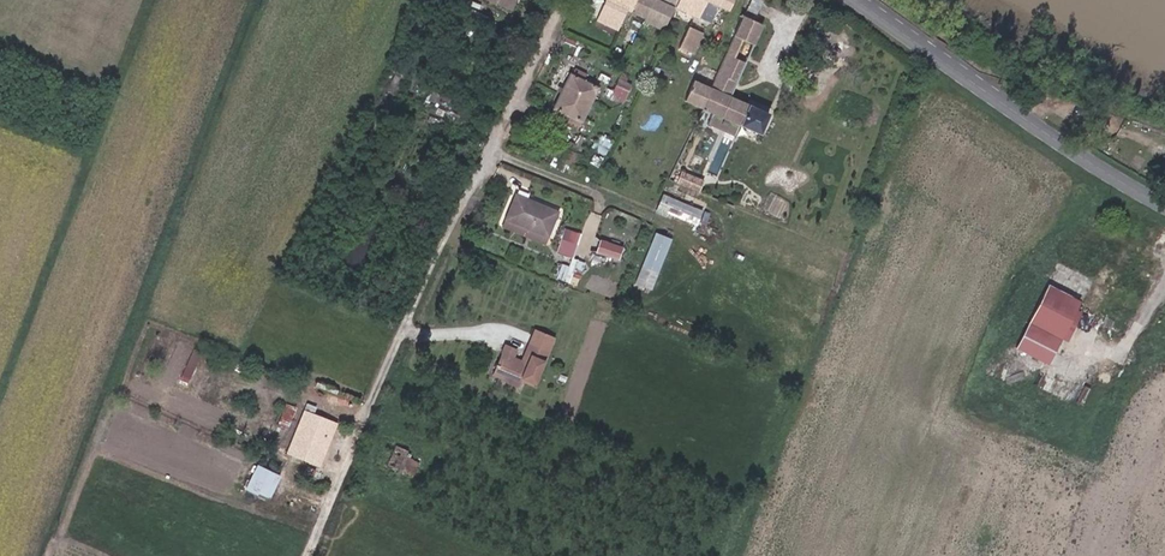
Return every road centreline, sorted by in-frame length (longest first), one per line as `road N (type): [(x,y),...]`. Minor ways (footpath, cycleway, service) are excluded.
road 1 (track): [(307,555),(404,328),(567,0)]
road 2 (tertiary): [(856,0),(1164,208)]

